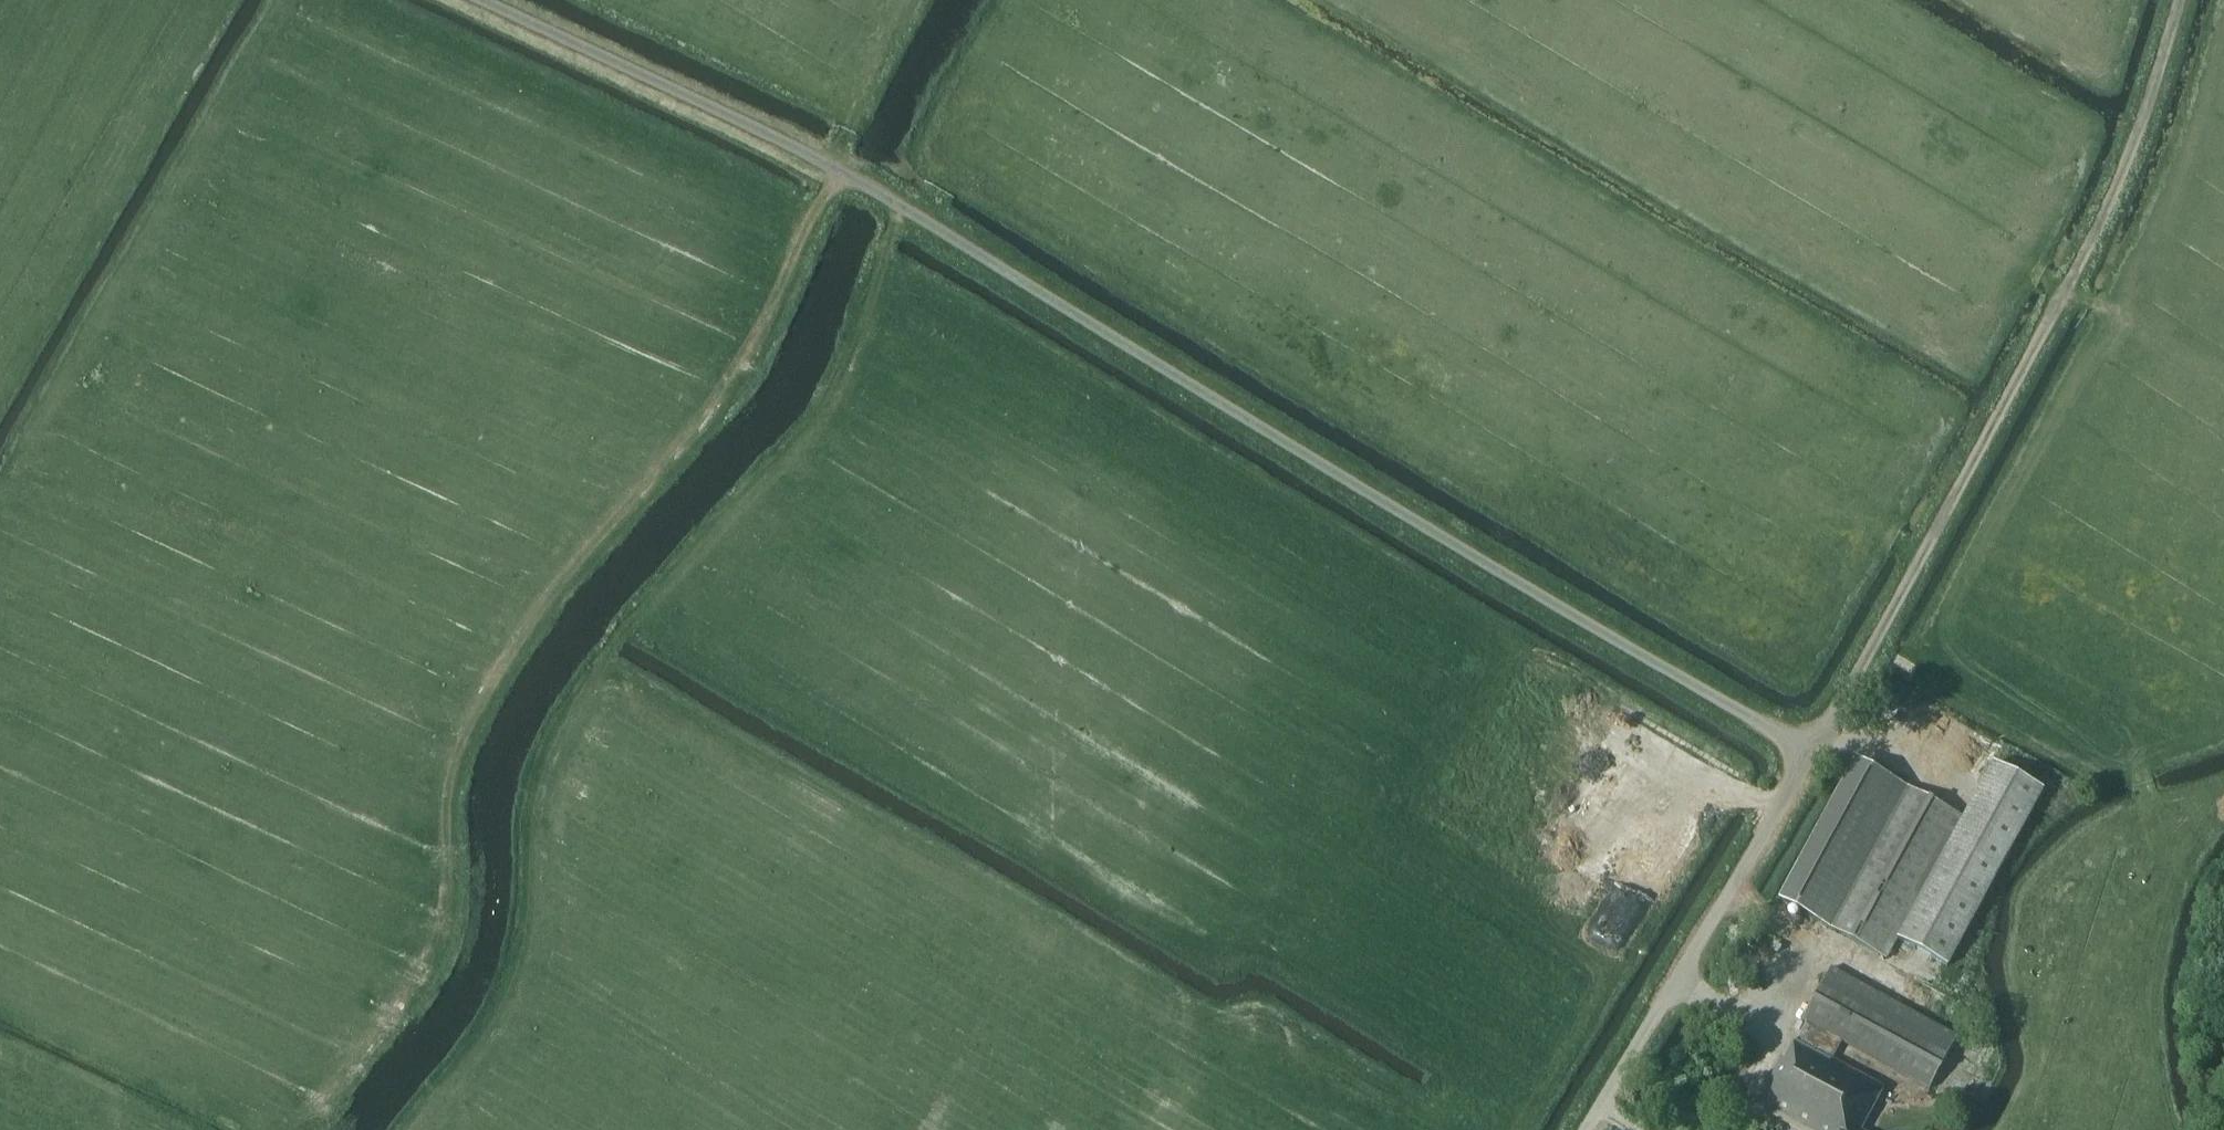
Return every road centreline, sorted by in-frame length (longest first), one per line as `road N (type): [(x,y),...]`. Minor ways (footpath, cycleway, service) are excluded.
road 1 (unclassified): [(1581,1129),(1810,752),(1005,275),(682,101),(469,0)]
road 2 (track): [(1810,752),(2072,279),(2135,138),(2179,0)]

